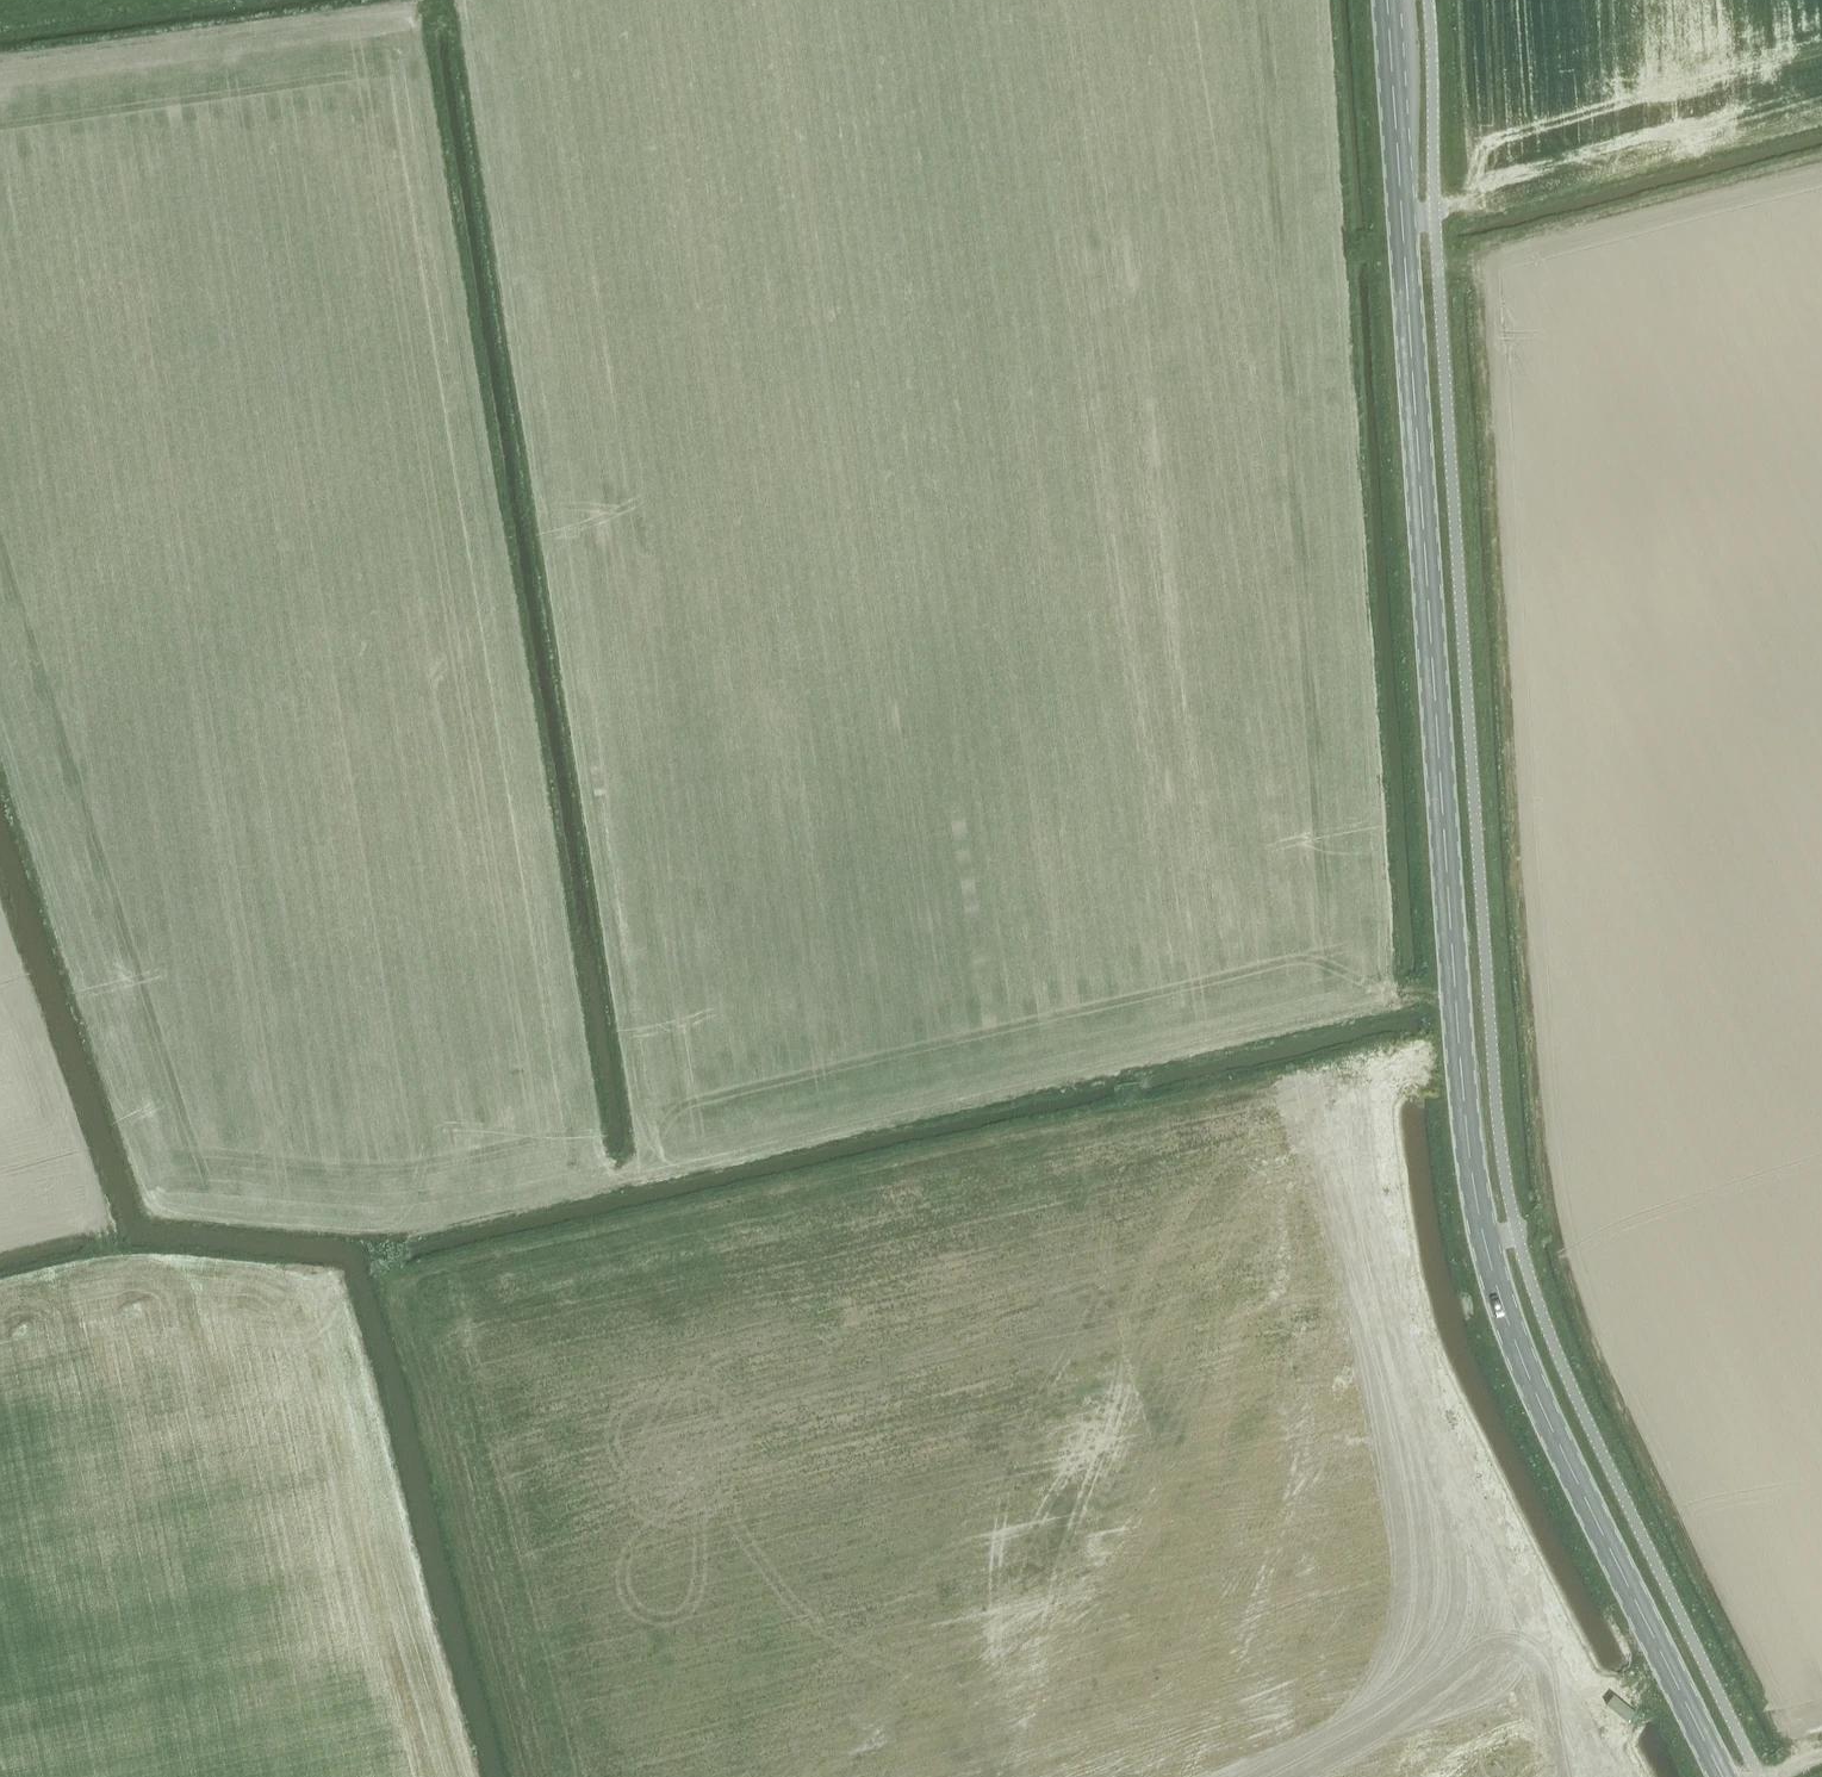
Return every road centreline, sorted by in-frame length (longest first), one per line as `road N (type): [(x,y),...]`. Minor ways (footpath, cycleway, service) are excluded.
road 1 (primary): [(1723,1776),(1541,1405),(1501,1304),(1478,1207),(1460,1064),(1386,0)]

